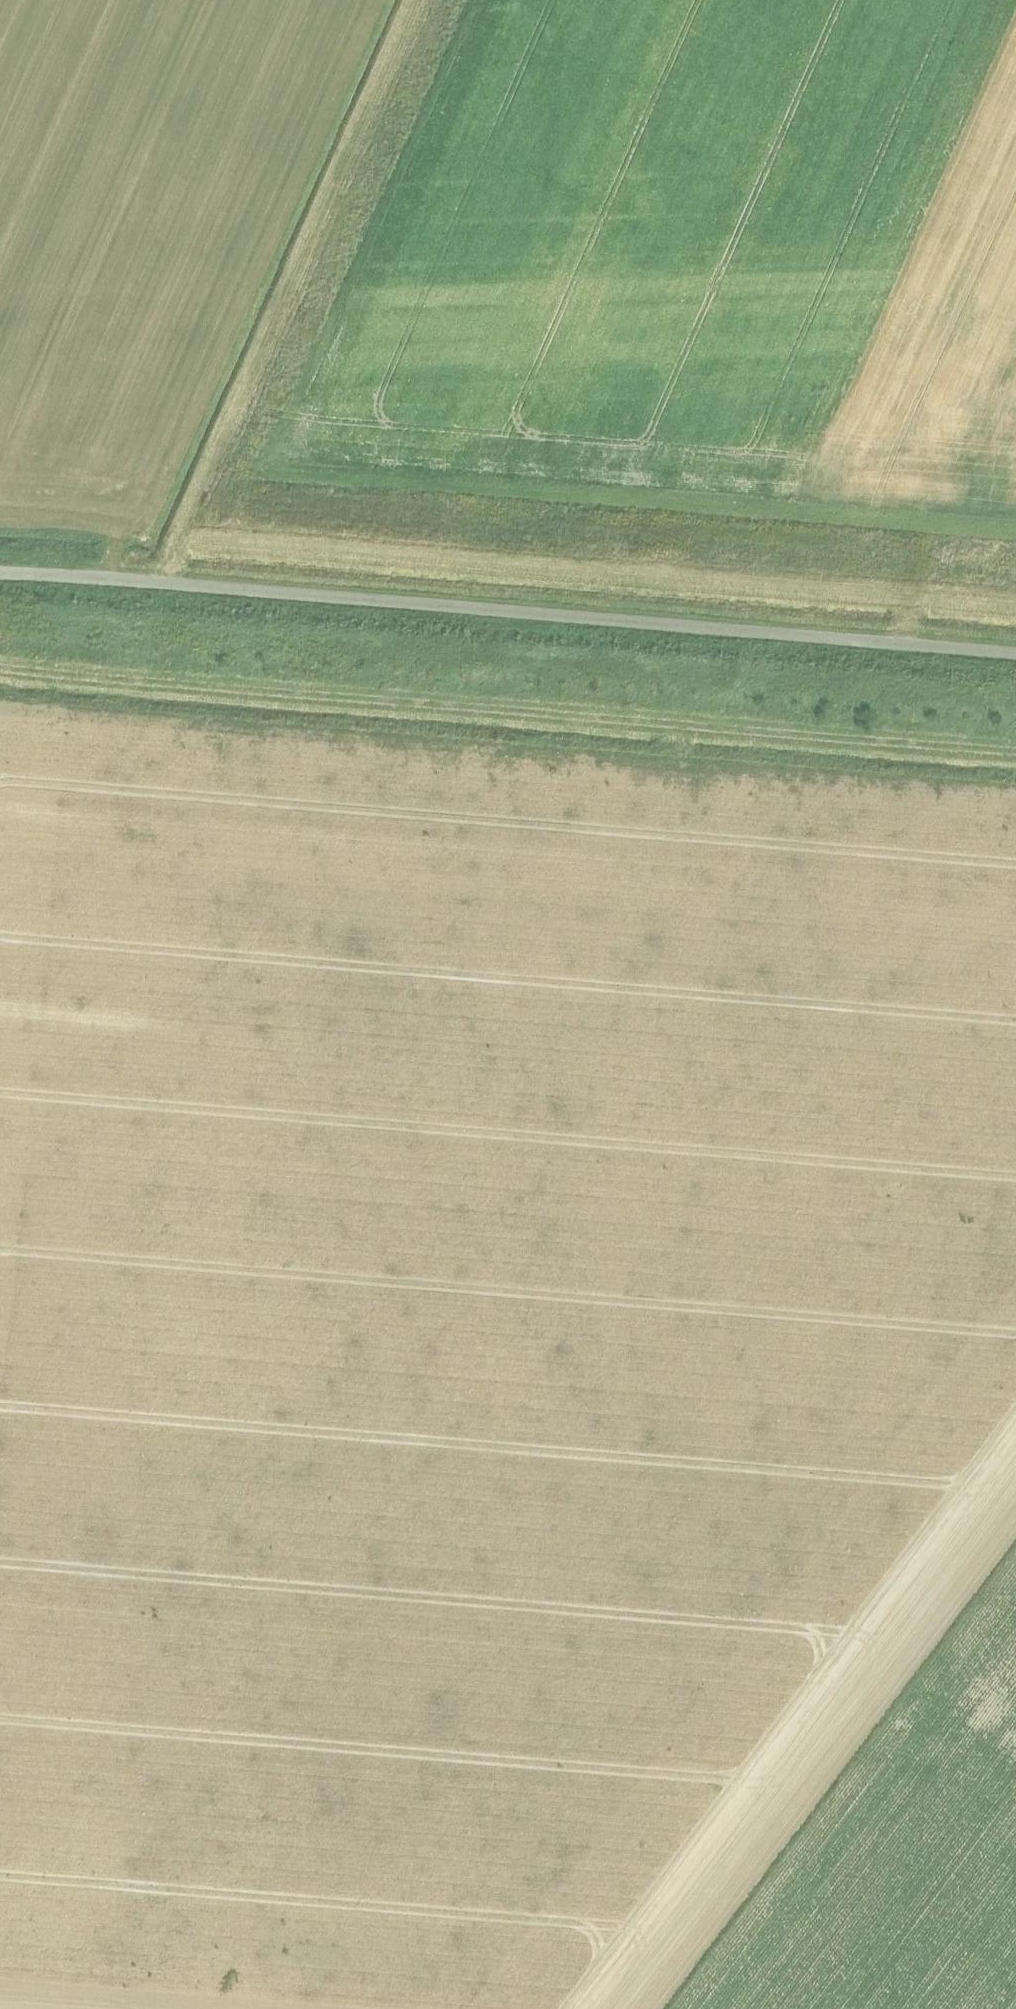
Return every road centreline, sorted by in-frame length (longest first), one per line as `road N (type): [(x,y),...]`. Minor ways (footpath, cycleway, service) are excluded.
road 1 (unclassified): [(1015,649),(0,573)]

